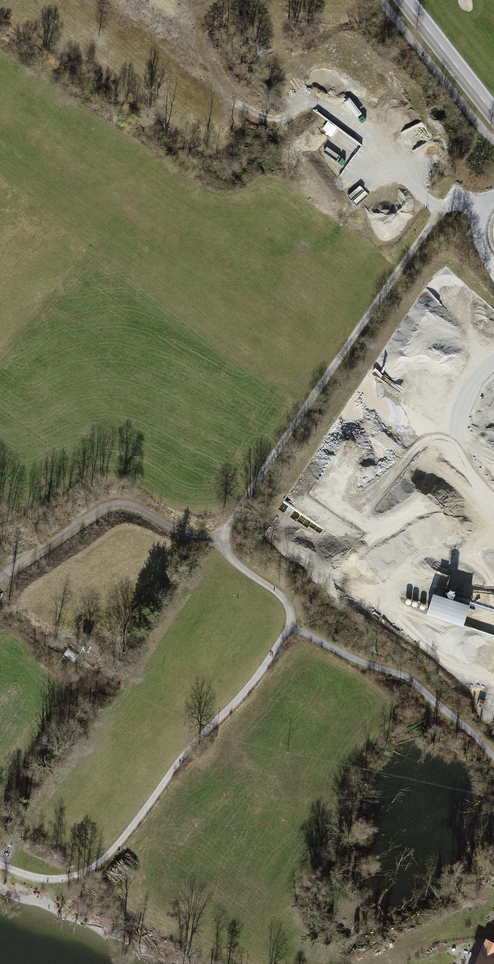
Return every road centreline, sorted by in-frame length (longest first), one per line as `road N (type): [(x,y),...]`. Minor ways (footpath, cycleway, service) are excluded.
road 1 (track): [(444,205),(222,538),(225,553),(286,601),(291,624)]
road 2 (track): [(291,624),(239,699),(188,748),(96,864),(47,879),(0,865)]
road 3 (track): [(0,576),(113,504),(222,538)]
road 4 (track): [(291,624),(408,677),(493,758)]
road 5 (tertiary): [(406,0),(493,114)]

